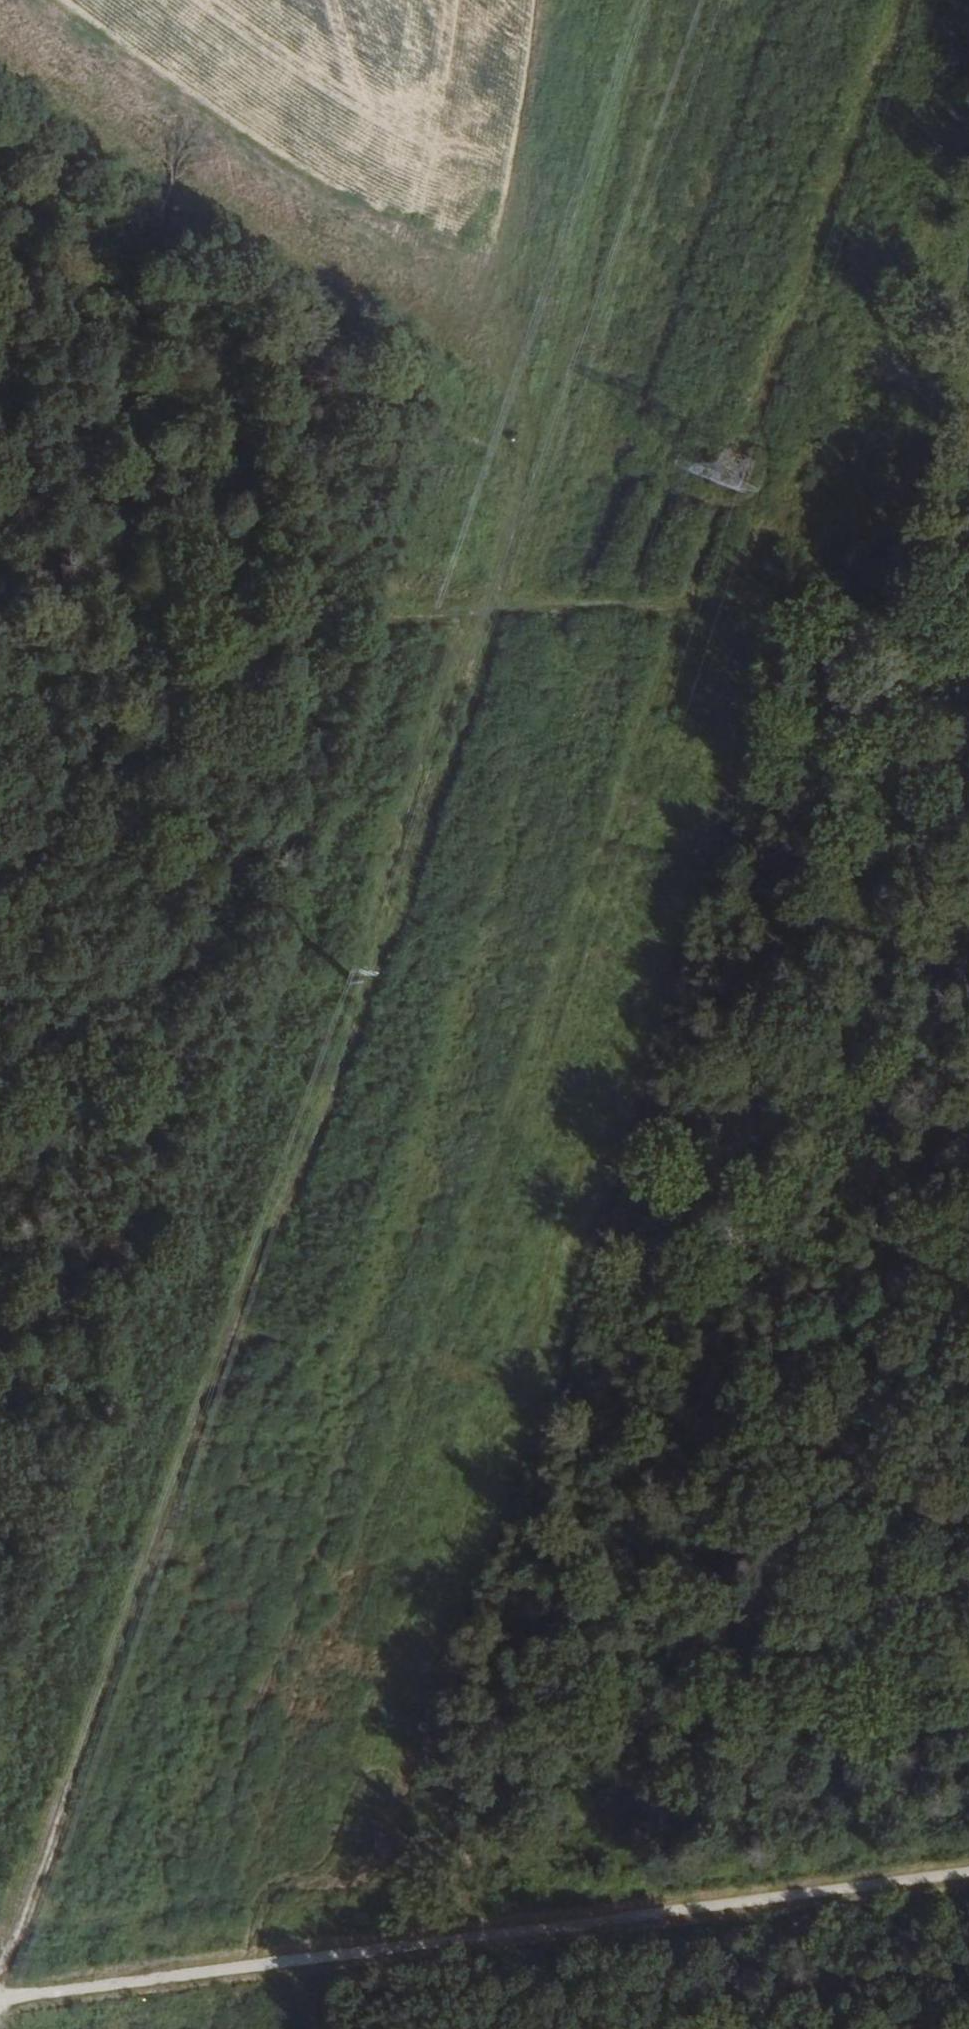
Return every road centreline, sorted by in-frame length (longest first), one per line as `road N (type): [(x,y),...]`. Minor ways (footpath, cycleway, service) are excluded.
road 1 (track): [(0,2003),(968,1878)]
road 2 (track): [(388,615),(0,622)]

